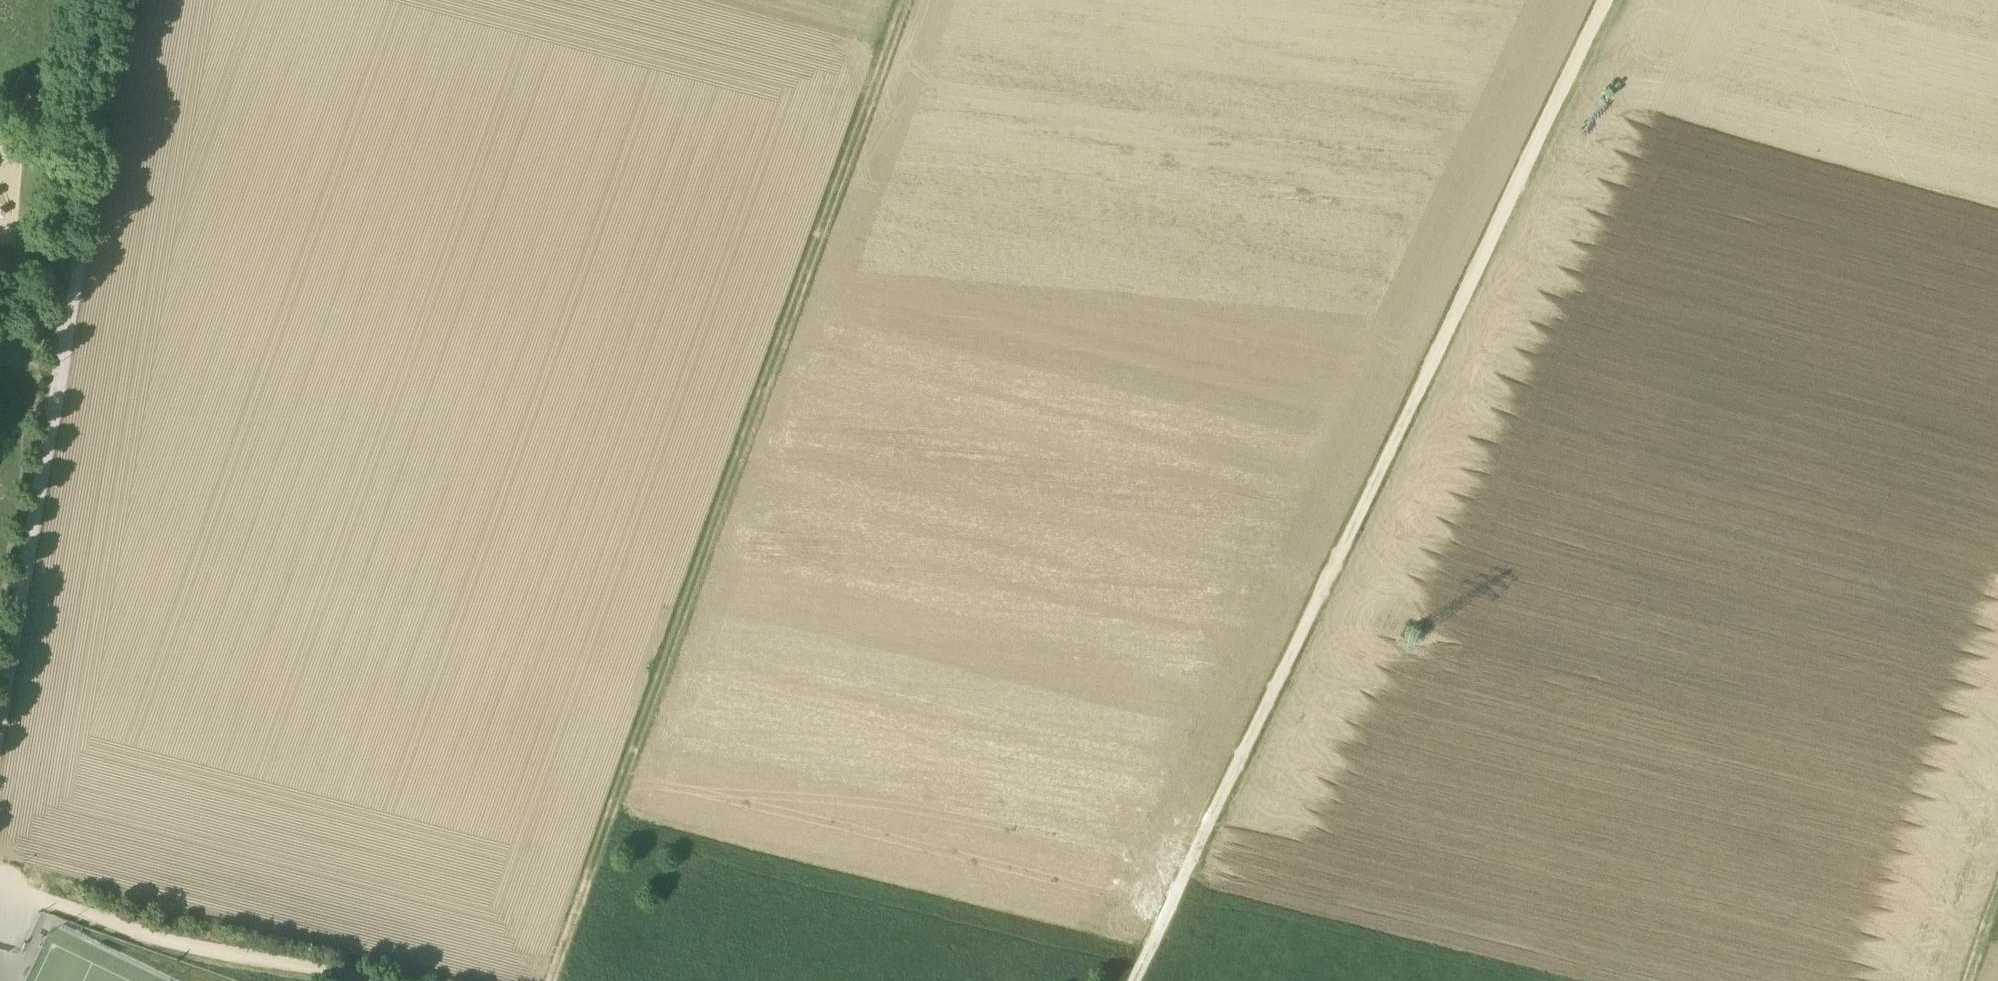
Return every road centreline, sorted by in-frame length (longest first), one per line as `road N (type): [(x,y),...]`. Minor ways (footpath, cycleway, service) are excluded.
road 1 (track): [(1605,0),(1135,980)]
road 2 (track): [(552,980),(901,0)]
road 3 (track): [(125,0),(0,708)]
road 4 (track): [(0,891),(356,980)]

